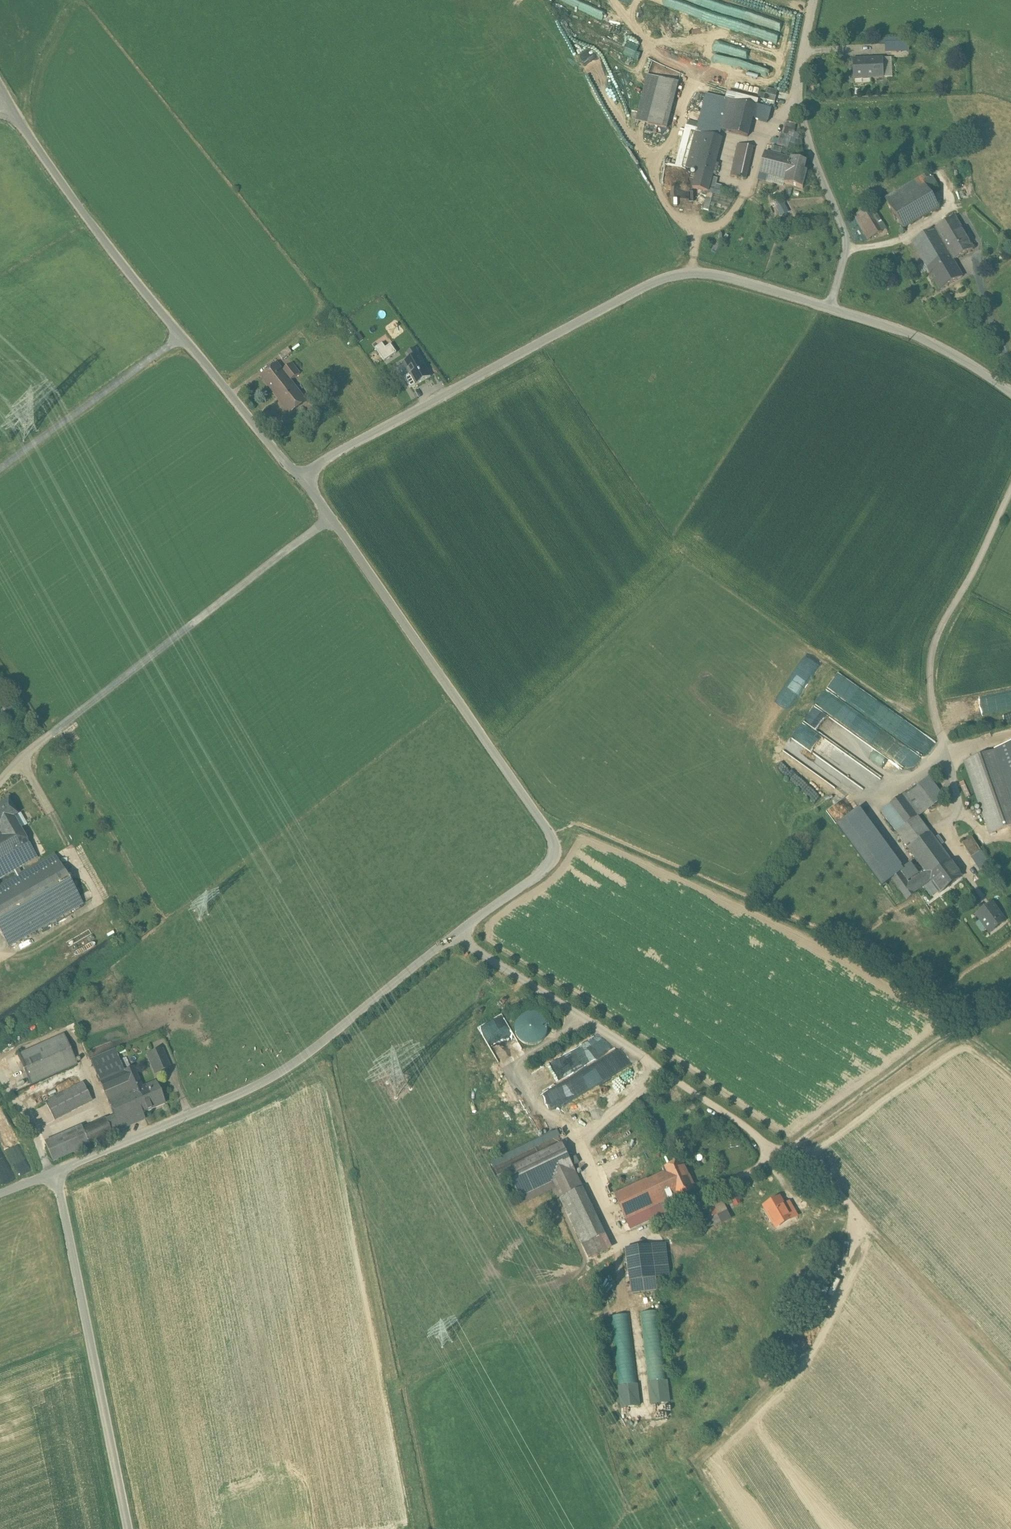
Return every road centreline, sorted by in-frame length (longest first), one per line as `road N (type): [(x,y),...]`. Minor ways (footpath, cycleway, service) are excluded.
road 1 (unclassified): [(304,476),(553,838),(553,860),(272,1077),(56,1173)]
road 2 (unclassified): [(304,476),(661,278),(711,274),(829,307)]
road 3 (unclassified): [(0,87),(41,154),(182,336),(304,476)]
road 4 (unclassified): [(129,1528),(56,1173)]
road 5 (unclassified): [(814,0),(798,83),(801,113),(847,249),(829,307)]
road 6 (track): [(22,760),(101,898),(0,960)]
road 7 (track): [(1010,1071),(975,1042),(947,1034),(783,1153)]
road 8 (track): [(1010,1369),(866,1223)]
road 9 (unclassified): [(829,307),(912,334),(1010,389)]

